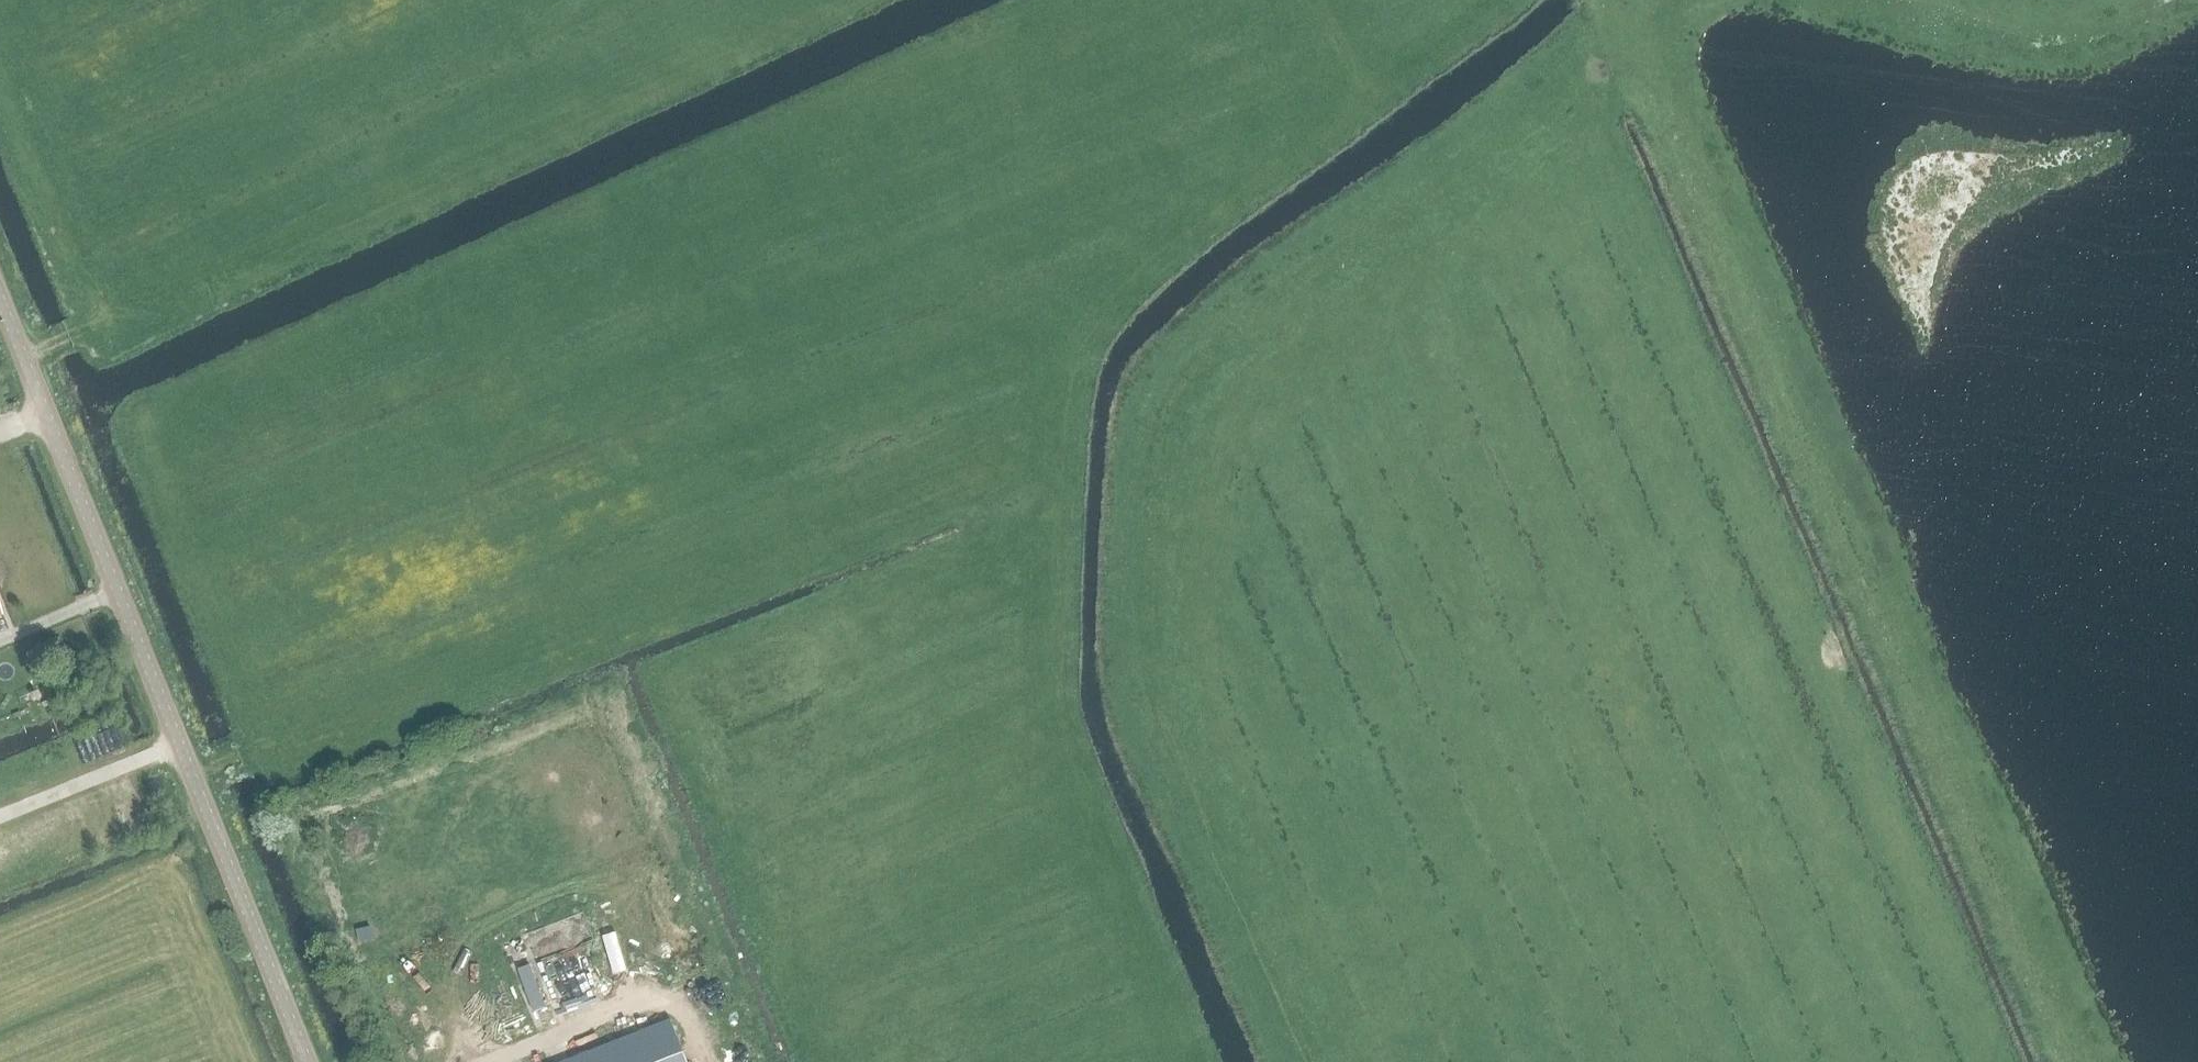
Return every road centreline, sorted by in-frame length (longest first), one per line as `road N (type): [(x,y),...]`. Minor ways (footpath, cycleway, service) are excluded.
road 1 (tertiary): [(307,1061),(0,301)]

